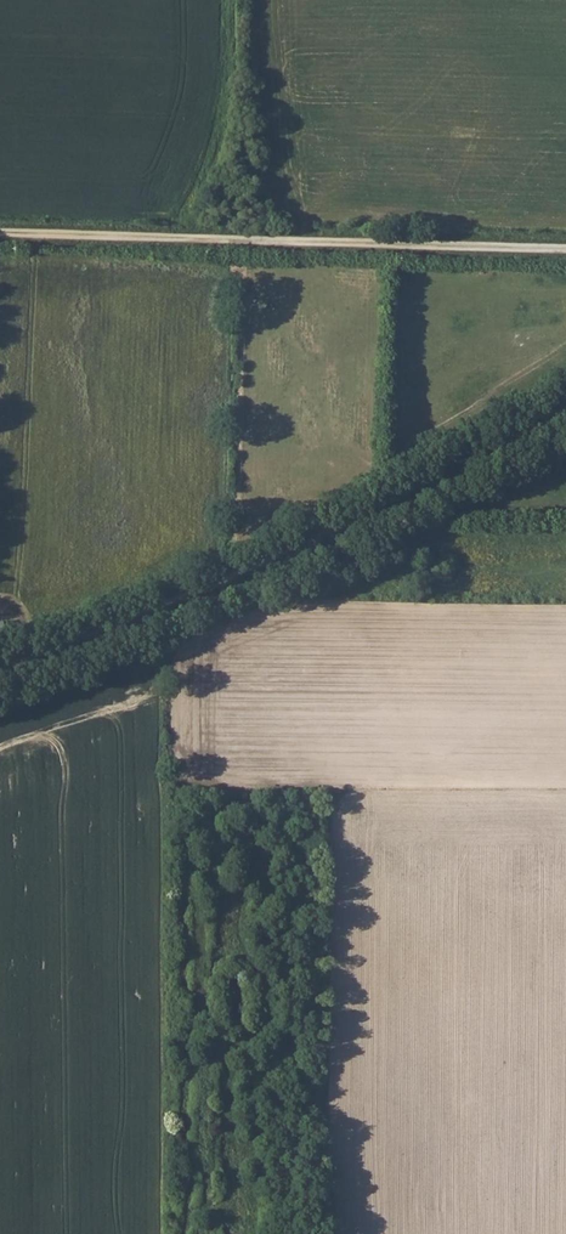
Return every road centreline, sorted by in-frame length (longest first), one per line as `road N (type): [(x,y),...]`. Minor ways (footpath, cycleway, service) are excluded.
road 1 (unclassified): [(0,233),(565,249)]

